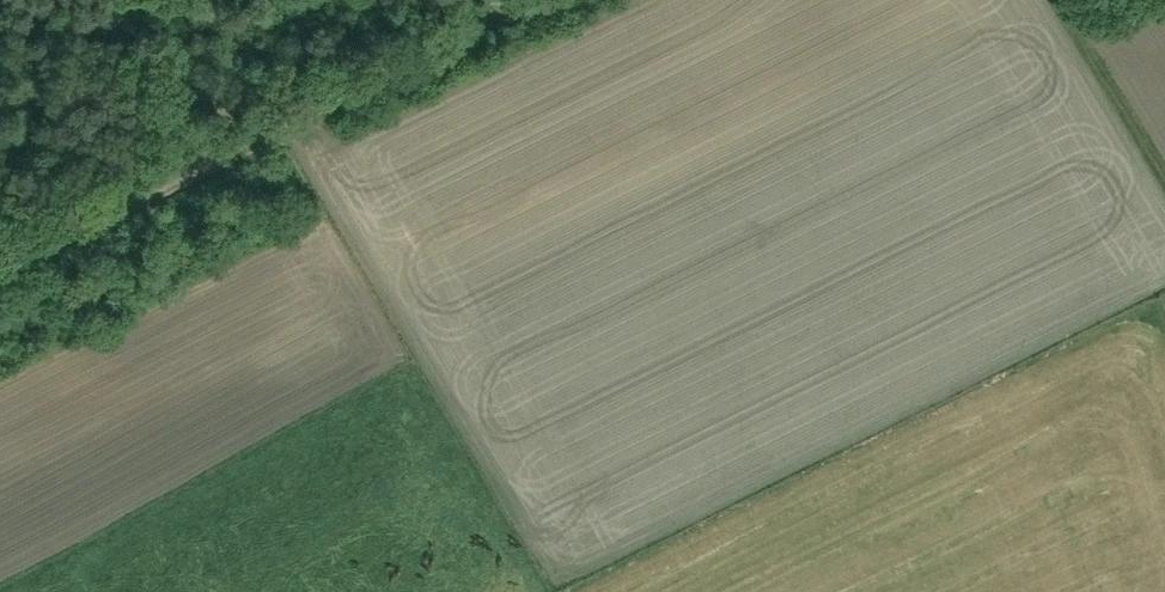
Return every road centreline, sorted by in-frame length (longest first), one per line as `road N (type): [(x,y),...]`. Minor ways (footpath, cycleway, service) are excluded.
road 1 (track): [(0,273),(324,117),(541,0)]
road 2 (track): [(1055,0),(1164,173)]

